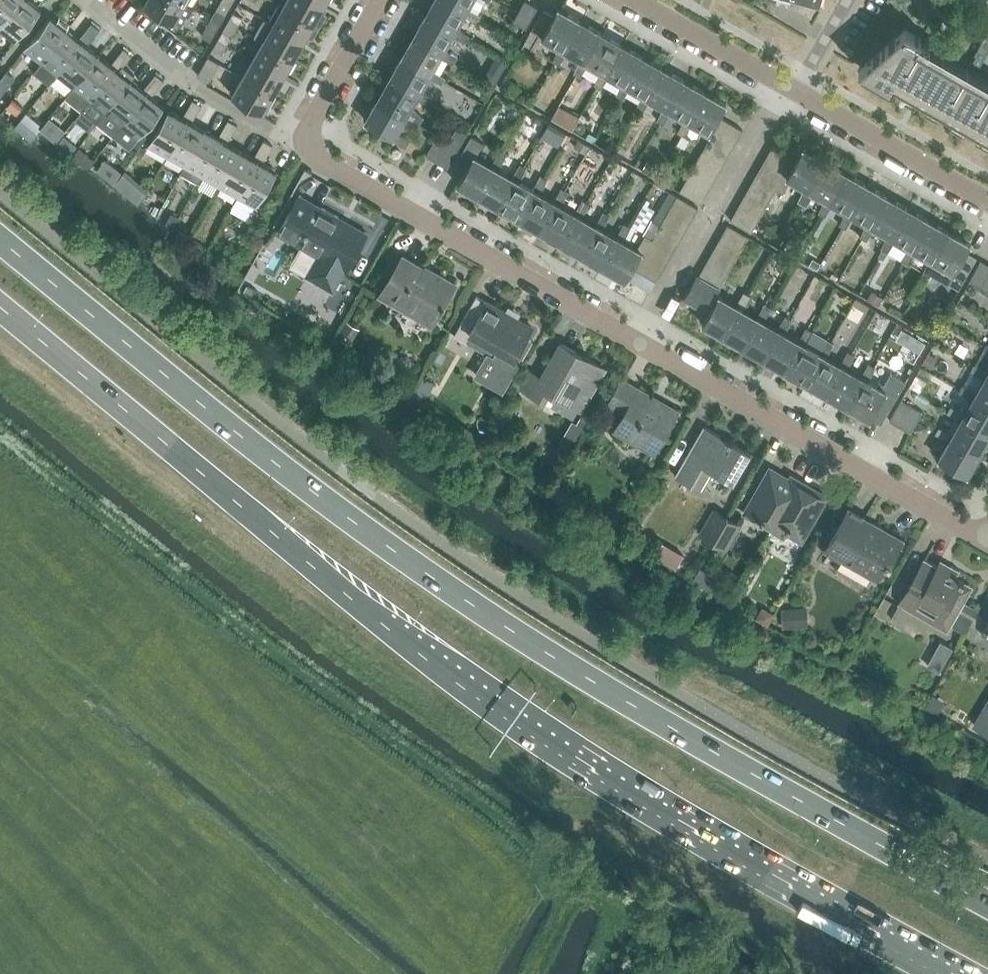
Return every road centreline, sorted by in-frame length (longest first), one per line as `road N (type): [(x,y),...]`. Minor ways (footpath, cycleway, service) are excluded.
road 1 (trunk): [(987,904),(509,629),(242,437),(0,239)]
road 2 (trunk): [(0,308),(423,652),(667,813),(954,973)]
road 3 (residential): [(986,539),(639,342)]
road 4 (residential): [(639,342),(313,155),(306,143)]
road 5 (residential): [(781,80),(639,342)]
road 6 (residential): [(306,143),(181,76),(89,0)]
road 7 (residential): [(987,198),(781,80)]
road 8 (residential): [(781,80),(639,0)]
road 9 (residential): [(306,143),(382,0)]

